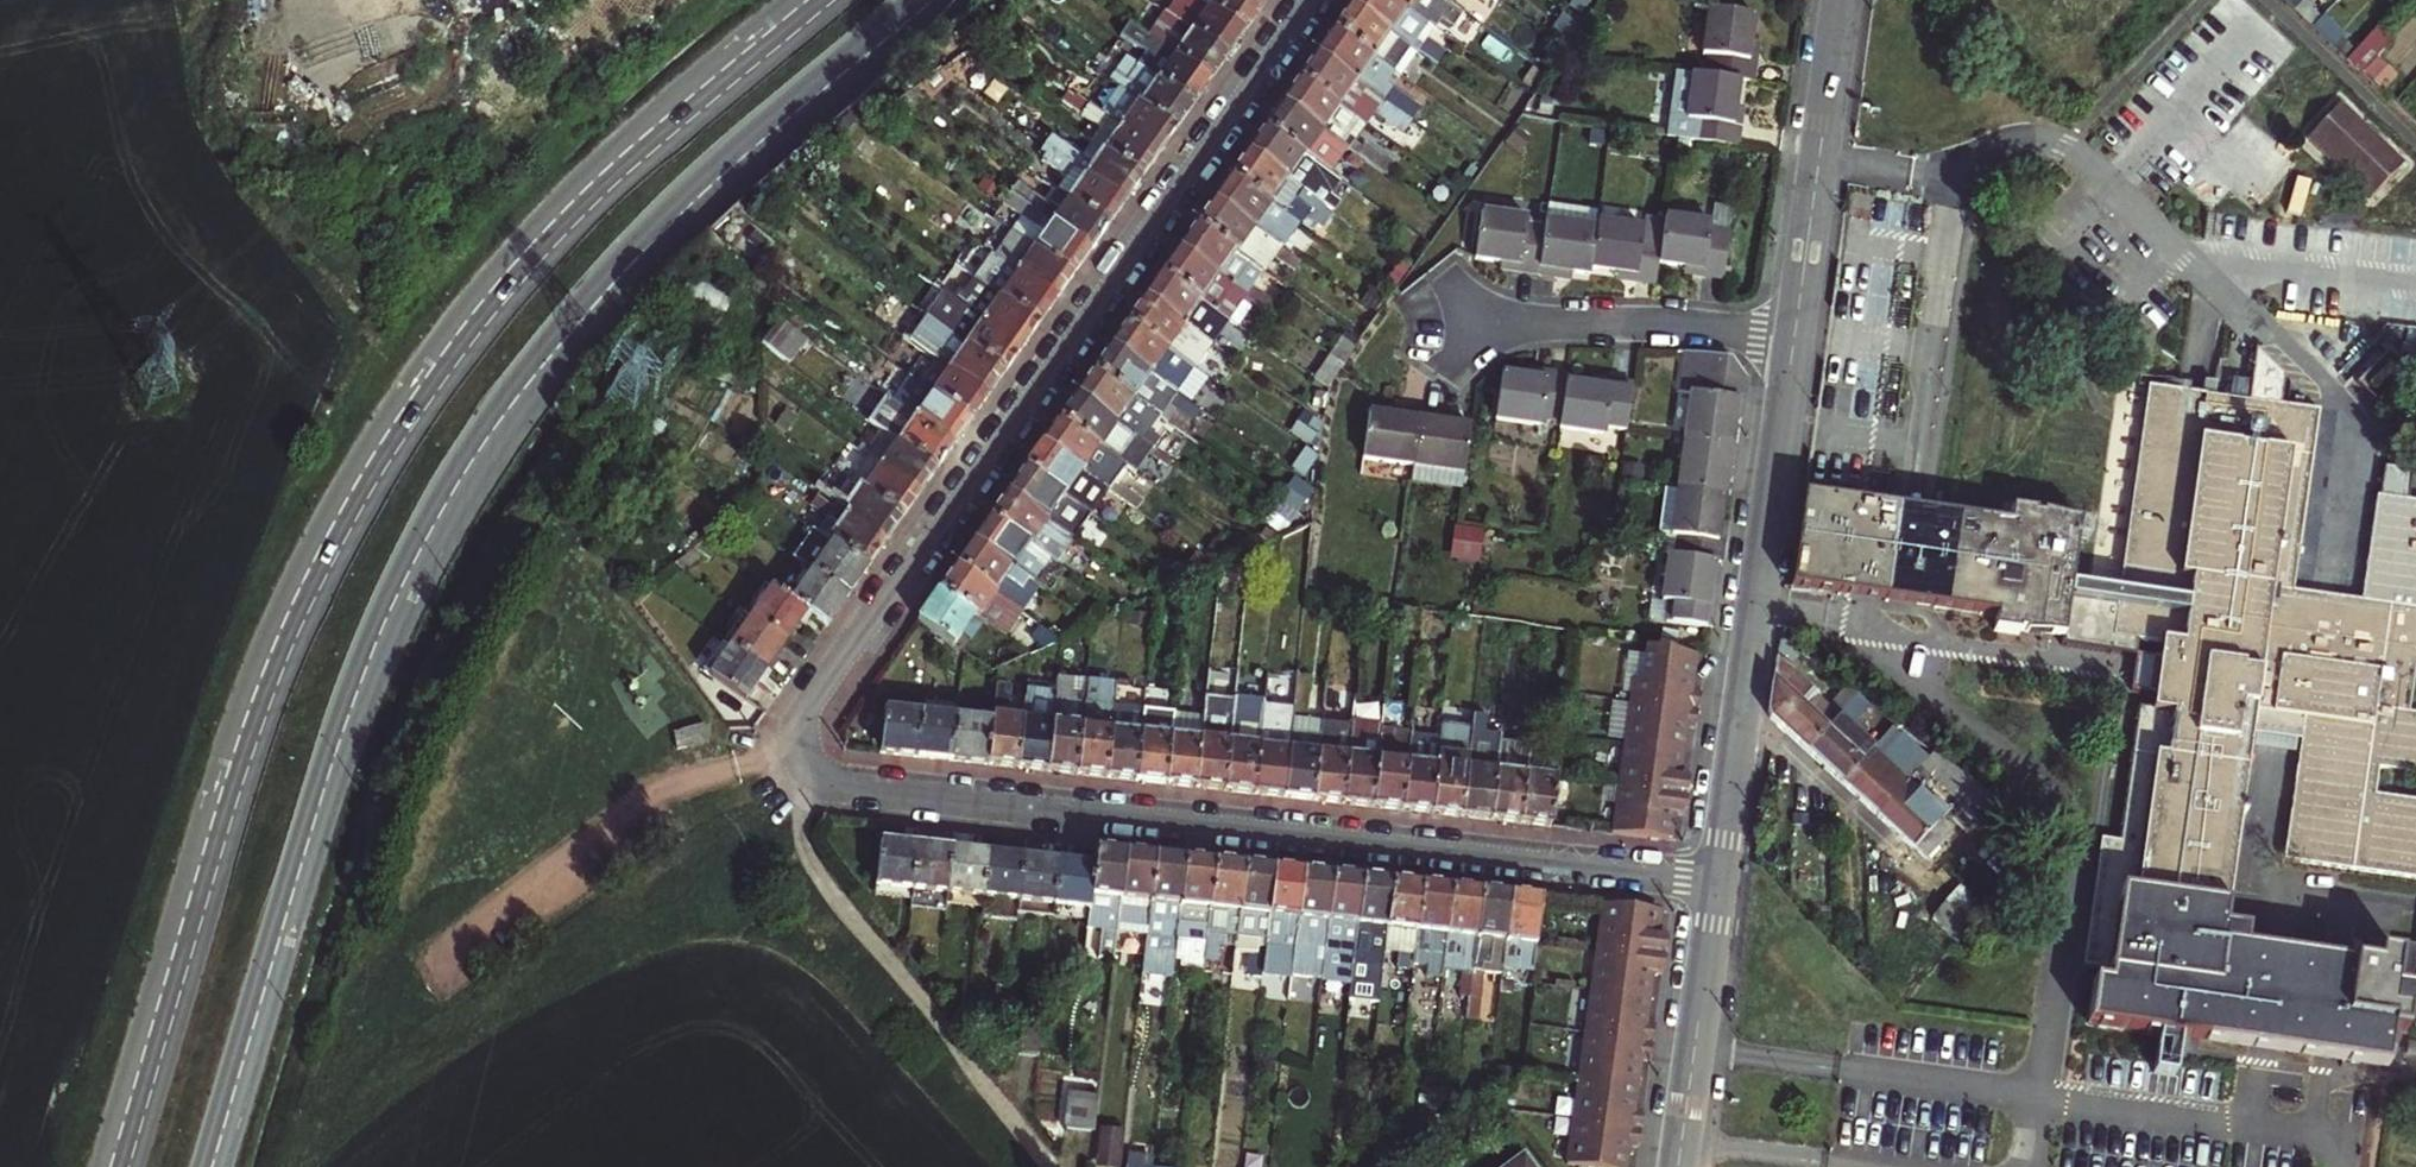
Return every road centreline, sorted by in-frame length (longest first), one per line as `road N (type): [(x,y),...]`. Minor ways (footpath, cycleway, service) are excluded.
road 1 (primary): [(210,1166),(340,724),(430,527),(569,332),(630,263),(926,0)]
road 2 (primary): [(836,0),(553,247),(432,397),(367,499),(259,730),(130,1166)]
road 3 (residential): [(797,734),(803,765),(825,783),(1717,880)]
road 4 (residential): [(797,734),(811,699),(1308,0)]
road 5 (residential): [(1794,339),(1717,880)]
road 6 (residential): [(1841,0),(1794,339)]
road 7 (residential): [(1467,323),(1661,325),(1794,339)]
road 8 (residential): [(1717,880),(1677,1166)]

